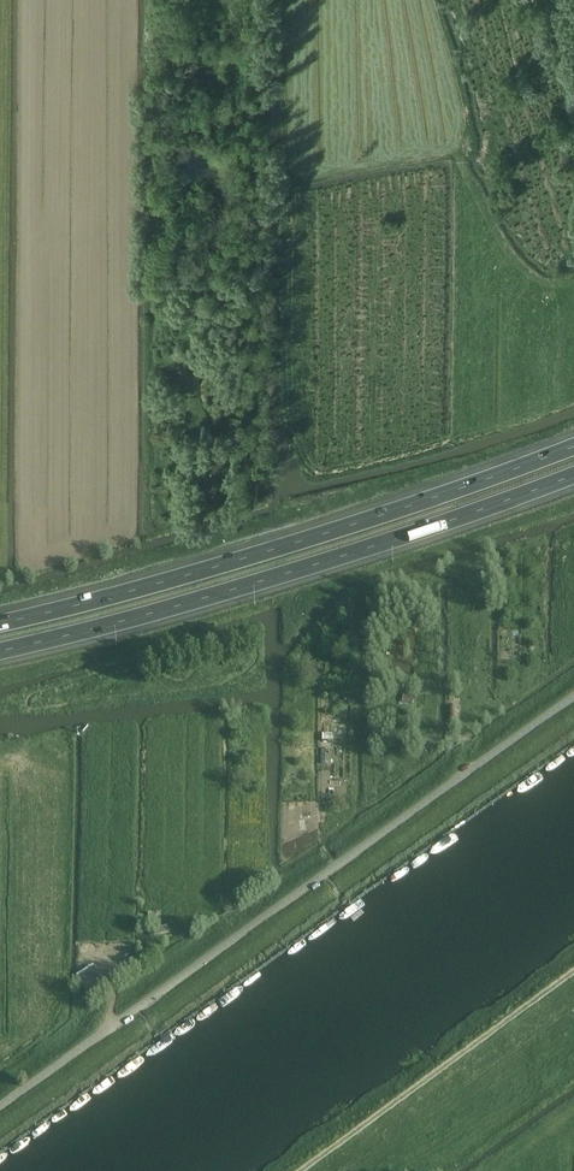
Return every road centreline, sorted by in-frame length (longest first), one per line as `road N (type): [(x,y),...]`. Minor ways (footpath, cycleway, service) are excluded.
road 1 (motorway): [(573,446),(303,538),(0,622)]
road 2 (motorway): [(0,649),(256,582),(573,474)]
road 3 (track): [(573,976),(303,1170)]

